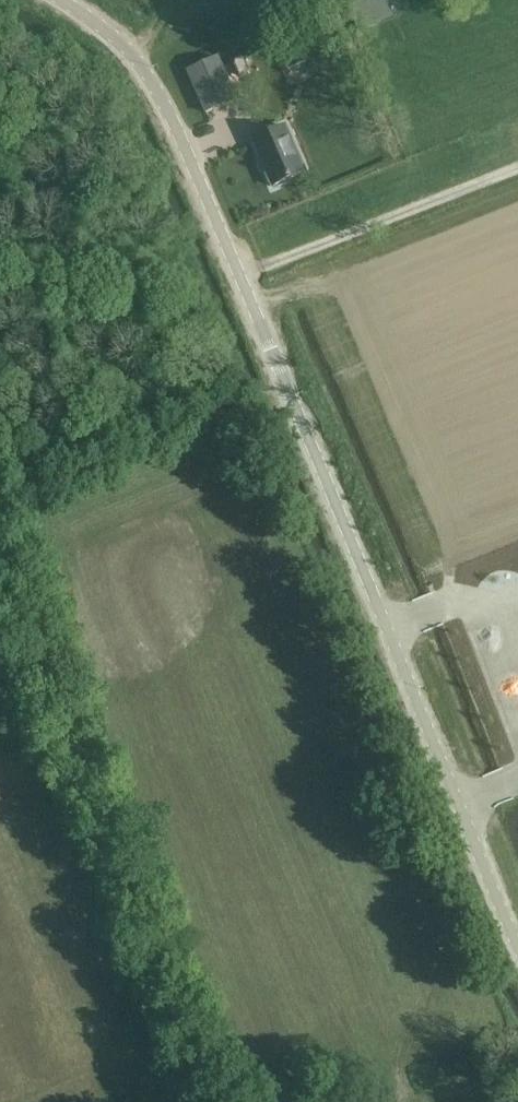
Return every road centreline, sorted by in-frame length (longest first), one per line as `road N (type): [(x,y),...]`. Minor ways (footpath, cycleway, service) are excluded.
road 1 (unclassified): [(517,942),(187,150),(139,65),(60,0)]

